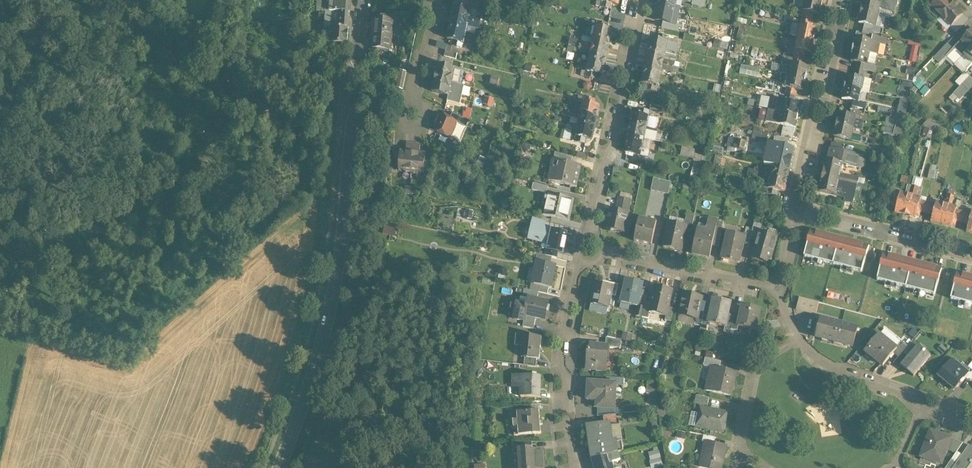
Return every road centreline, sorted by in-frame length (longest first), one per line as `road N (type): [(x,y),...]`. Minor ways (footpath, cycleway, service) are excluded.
road 1 (secondary): [(279,467),(336,276),(361,0)]
road 2 (residential): [(643,0),(588,242)]
road 3 (residential): [(585,260),(559,367),(573,467)]
road 4 (residential): [(835,0),(836,49),(793,199)]
road 5 (residential): [(600,254),(779,288)]
road 6 (residential): [(804,208),(971,258)]
road 7 (residential): [(442,0),(411,101),(427,108),(415,144)]
road 8 (residential): [(796,341),(832,369),(923,407)]
road 9 (residential): [(796,341),(752,379),(739,441),(747,462)]

